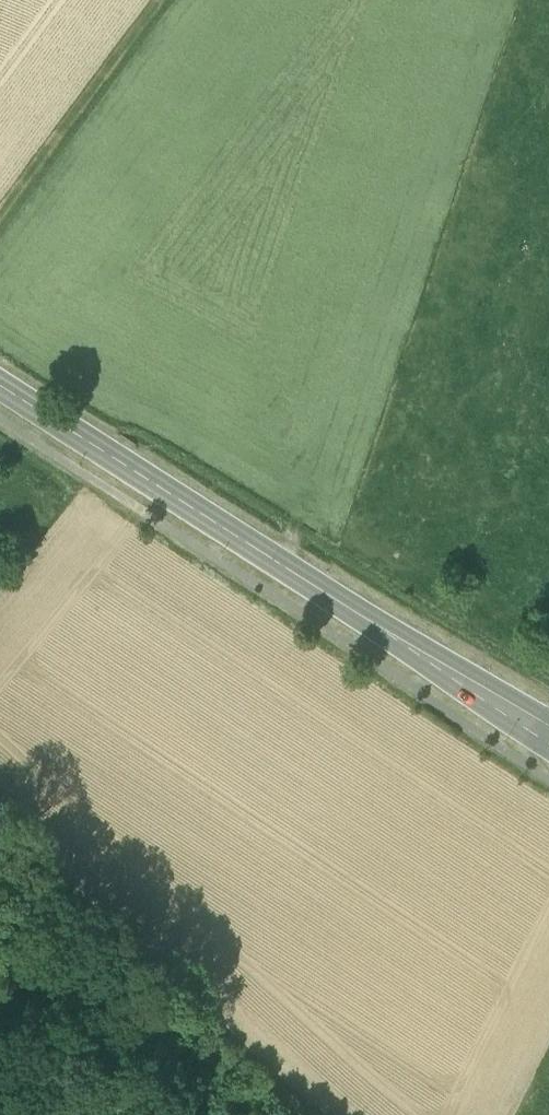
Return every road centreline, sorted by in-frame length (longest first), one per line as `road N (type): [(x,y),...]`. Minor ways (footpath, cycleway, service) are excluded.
road 1 (tertiary): [(547,735),(0,384)]
road 2 (track): [(166,0),(0,220)]

